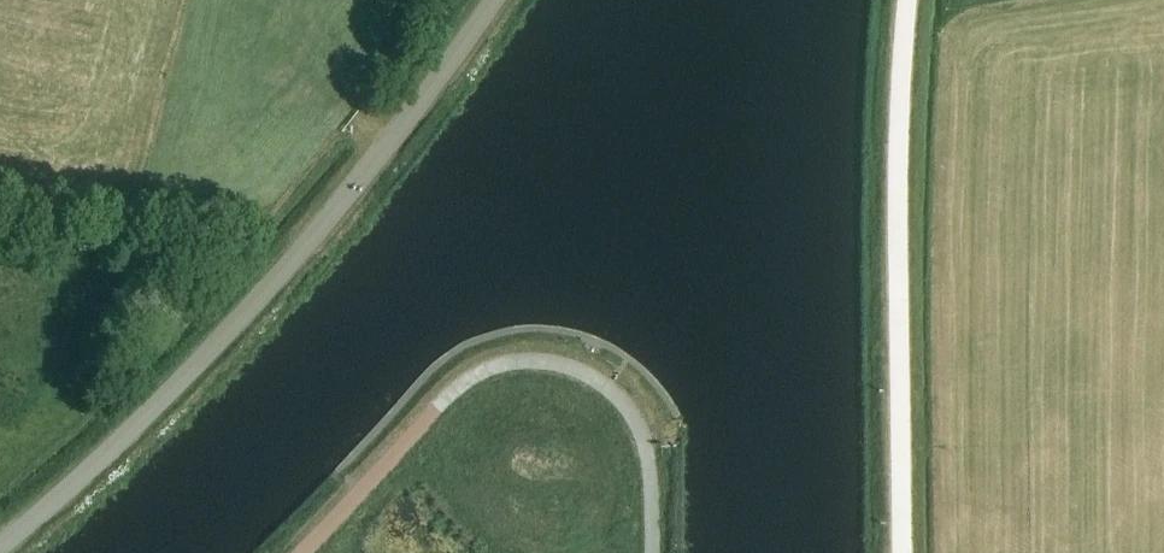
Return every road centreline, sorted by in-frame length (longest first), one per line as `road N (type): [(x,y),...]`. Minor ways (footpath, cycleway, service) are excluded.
road 1 (unclassified): [(0,545),(207,352),(354,186),(492,0)]

